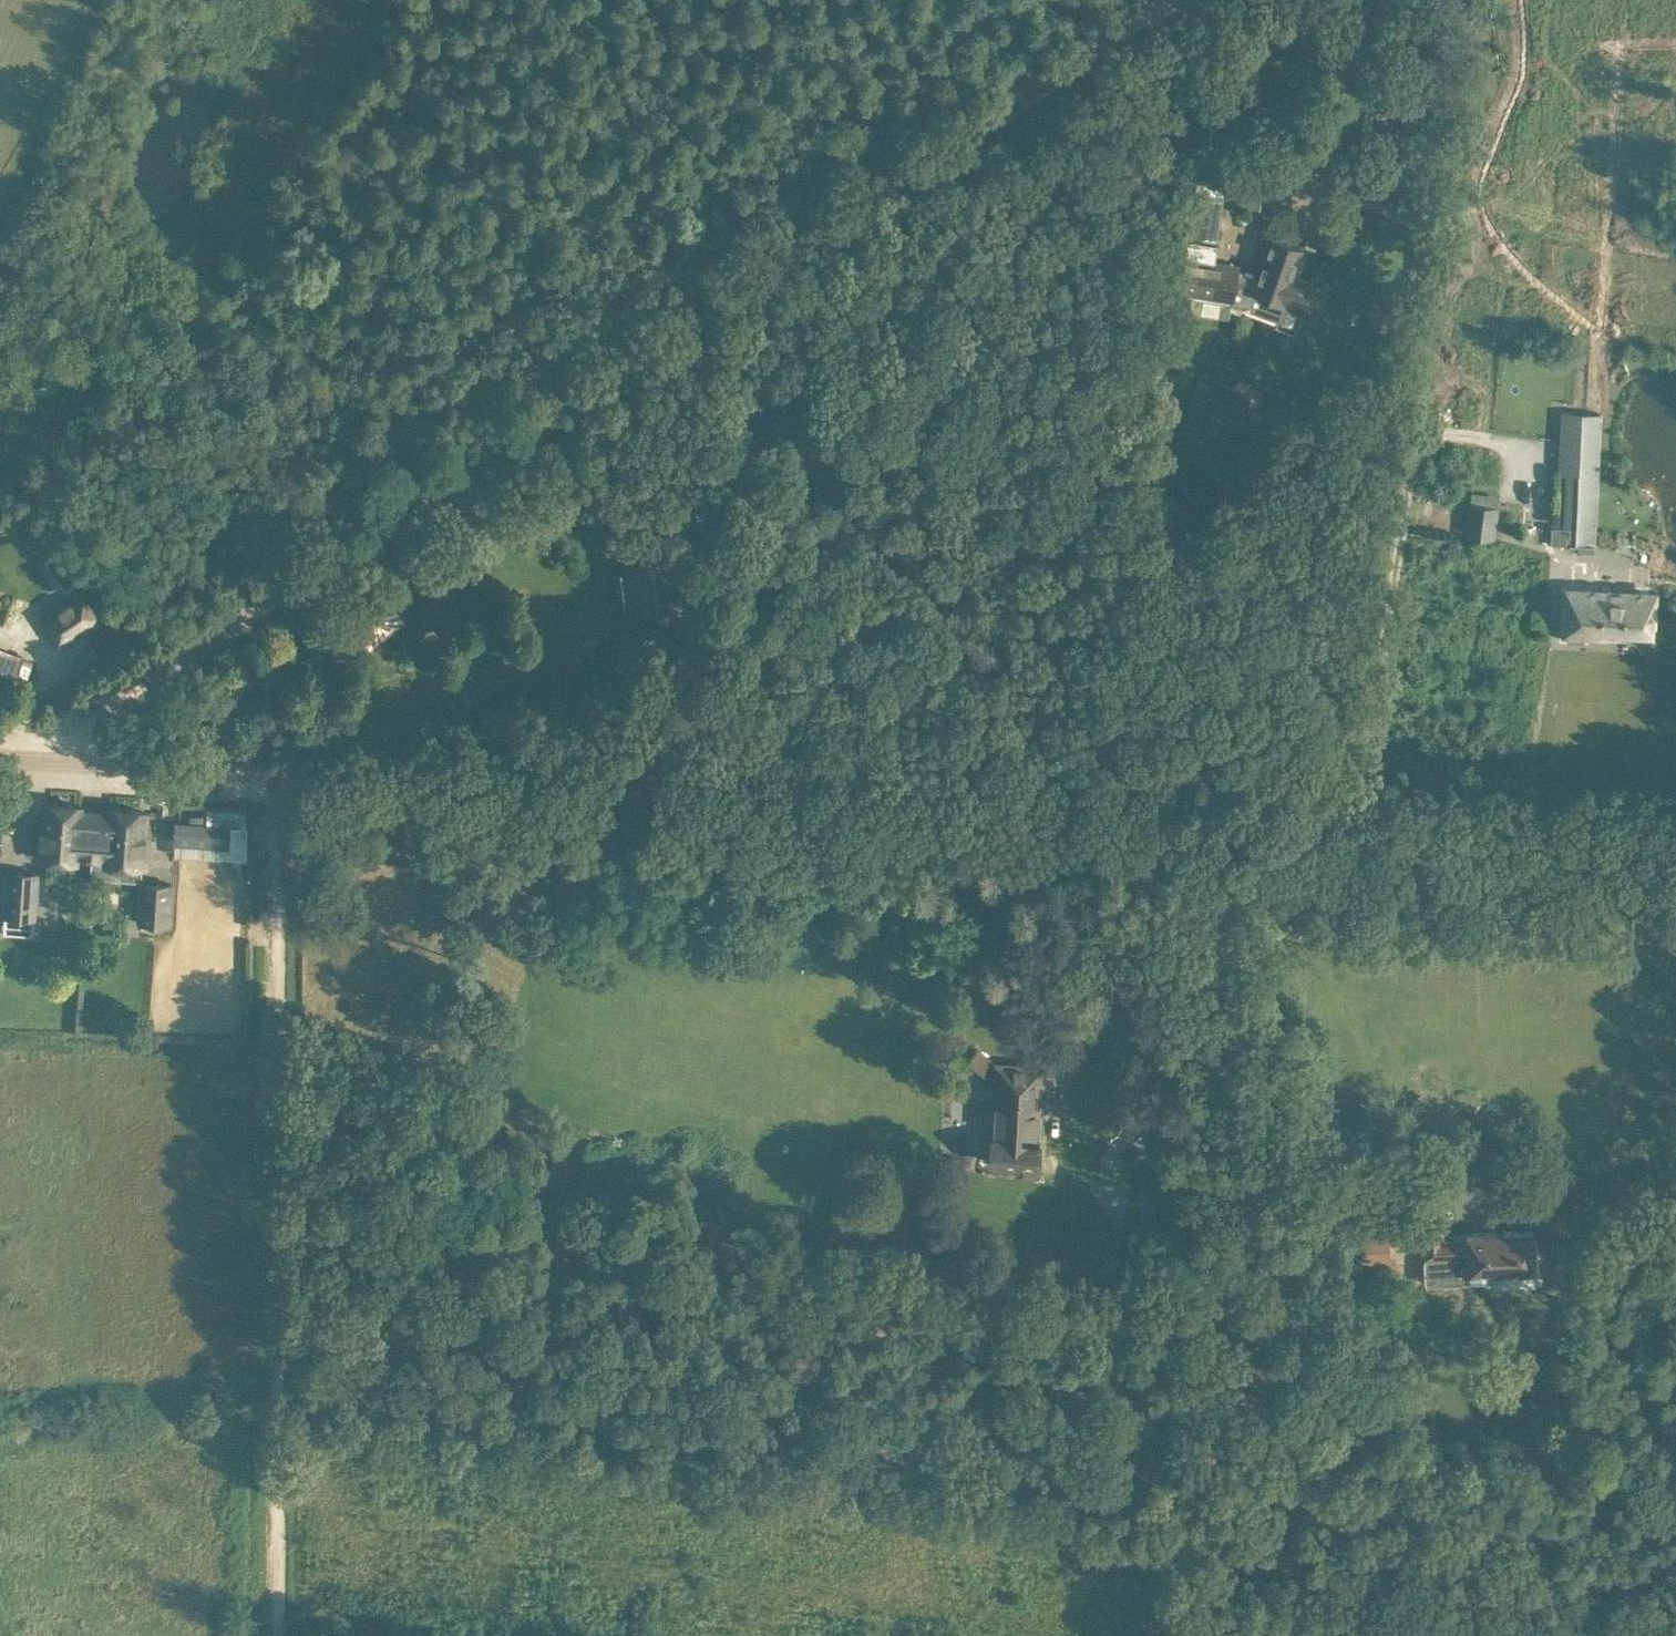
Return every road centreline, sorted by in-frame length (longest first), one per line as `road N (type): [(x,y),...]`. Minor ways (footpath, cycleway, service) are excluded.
road 1 (unclassified): [(1675,834),(0,758)]
road 2 (track): [(1172,0),(29,761)]
road 3 (track): [(270,1635),(273,771)]

